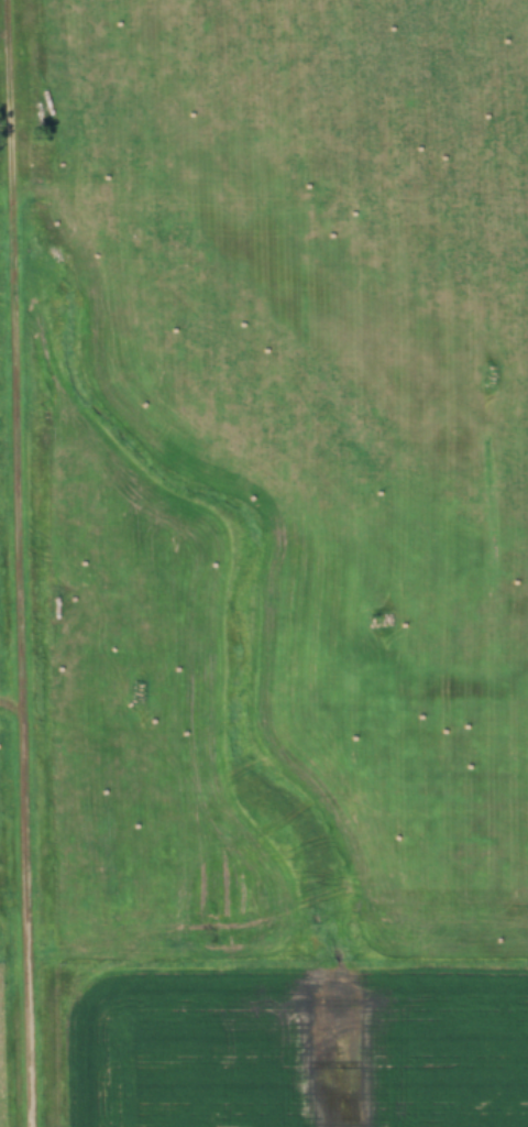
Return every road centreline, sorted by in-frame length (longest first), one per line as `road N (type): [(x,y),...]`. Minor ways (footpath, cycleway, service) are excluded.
road 1 (residential): [(26,1126),(4,0)]

